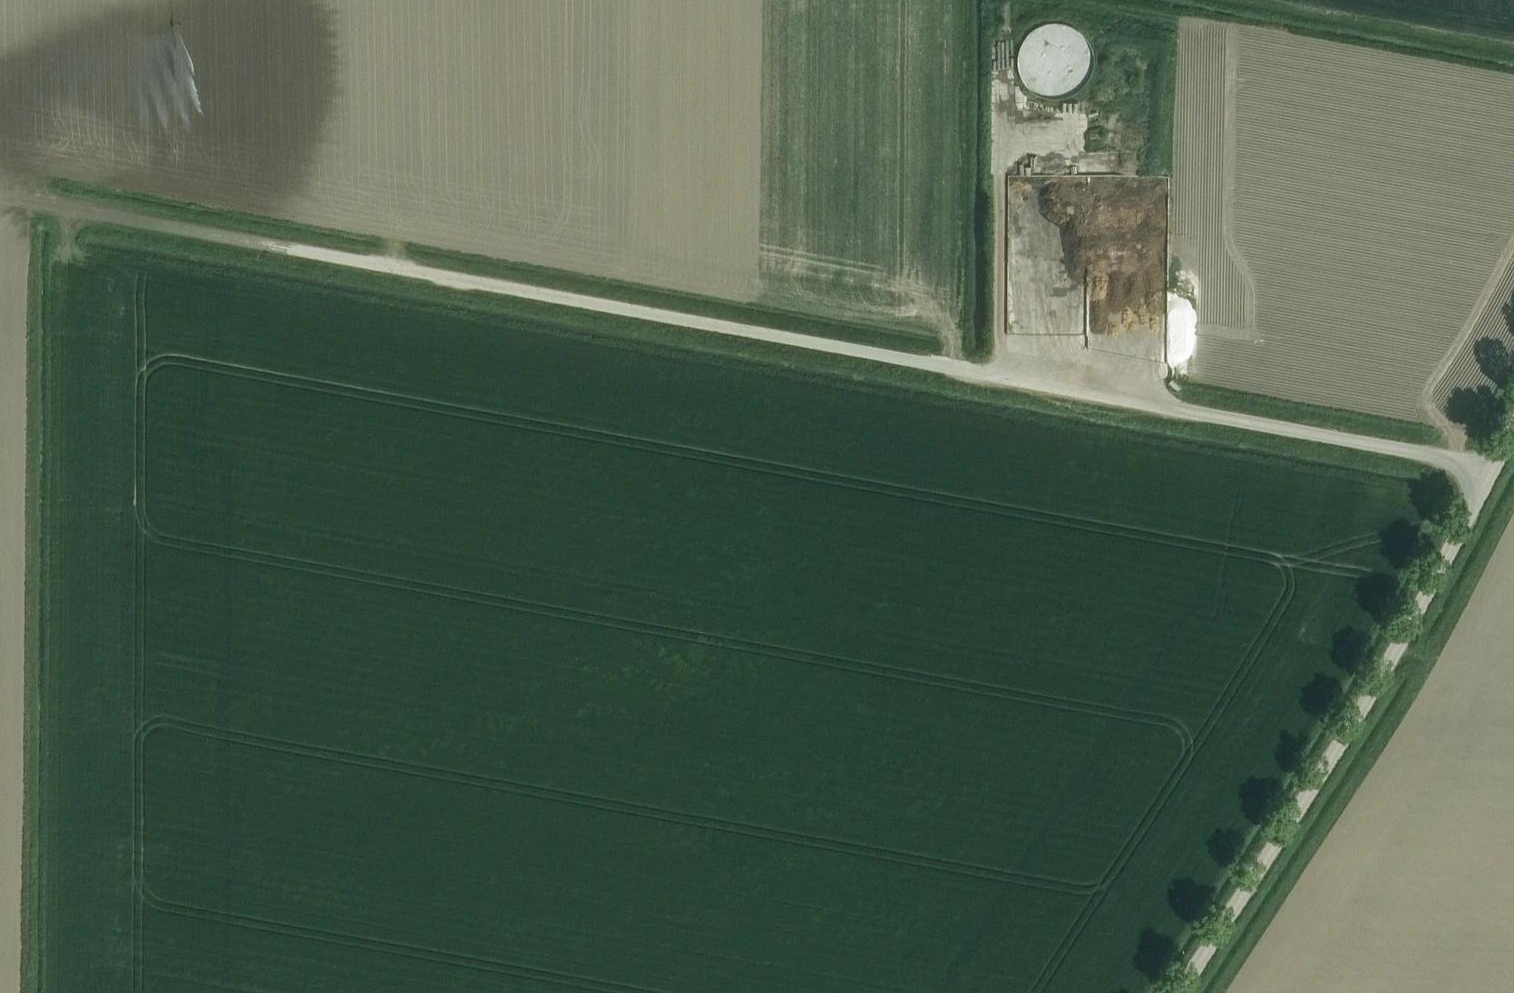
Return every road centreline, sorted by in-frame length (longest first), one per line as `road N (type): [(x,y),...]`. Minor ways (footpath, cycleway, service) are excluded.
road 1 (tertiary): [(1179,992),(1431,586),(1513,428)]

